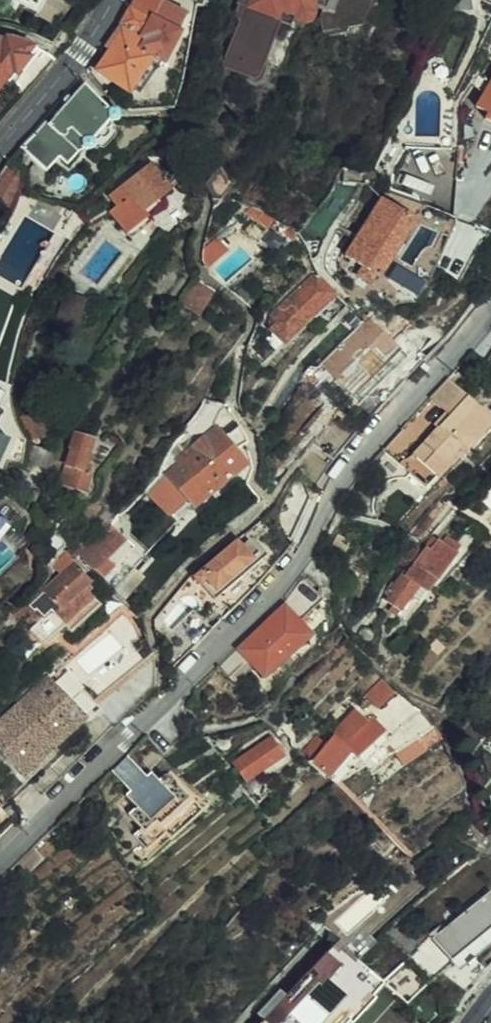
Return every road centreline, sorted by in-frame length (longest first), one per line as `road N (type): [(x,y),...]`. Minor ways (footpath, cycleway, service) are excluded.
road 1 (residential): [(0,864),(257,605),(300,554),(358,454),(490,304)]
road 2 (tertiary): [(0,145),(72,61),(109,0)]

